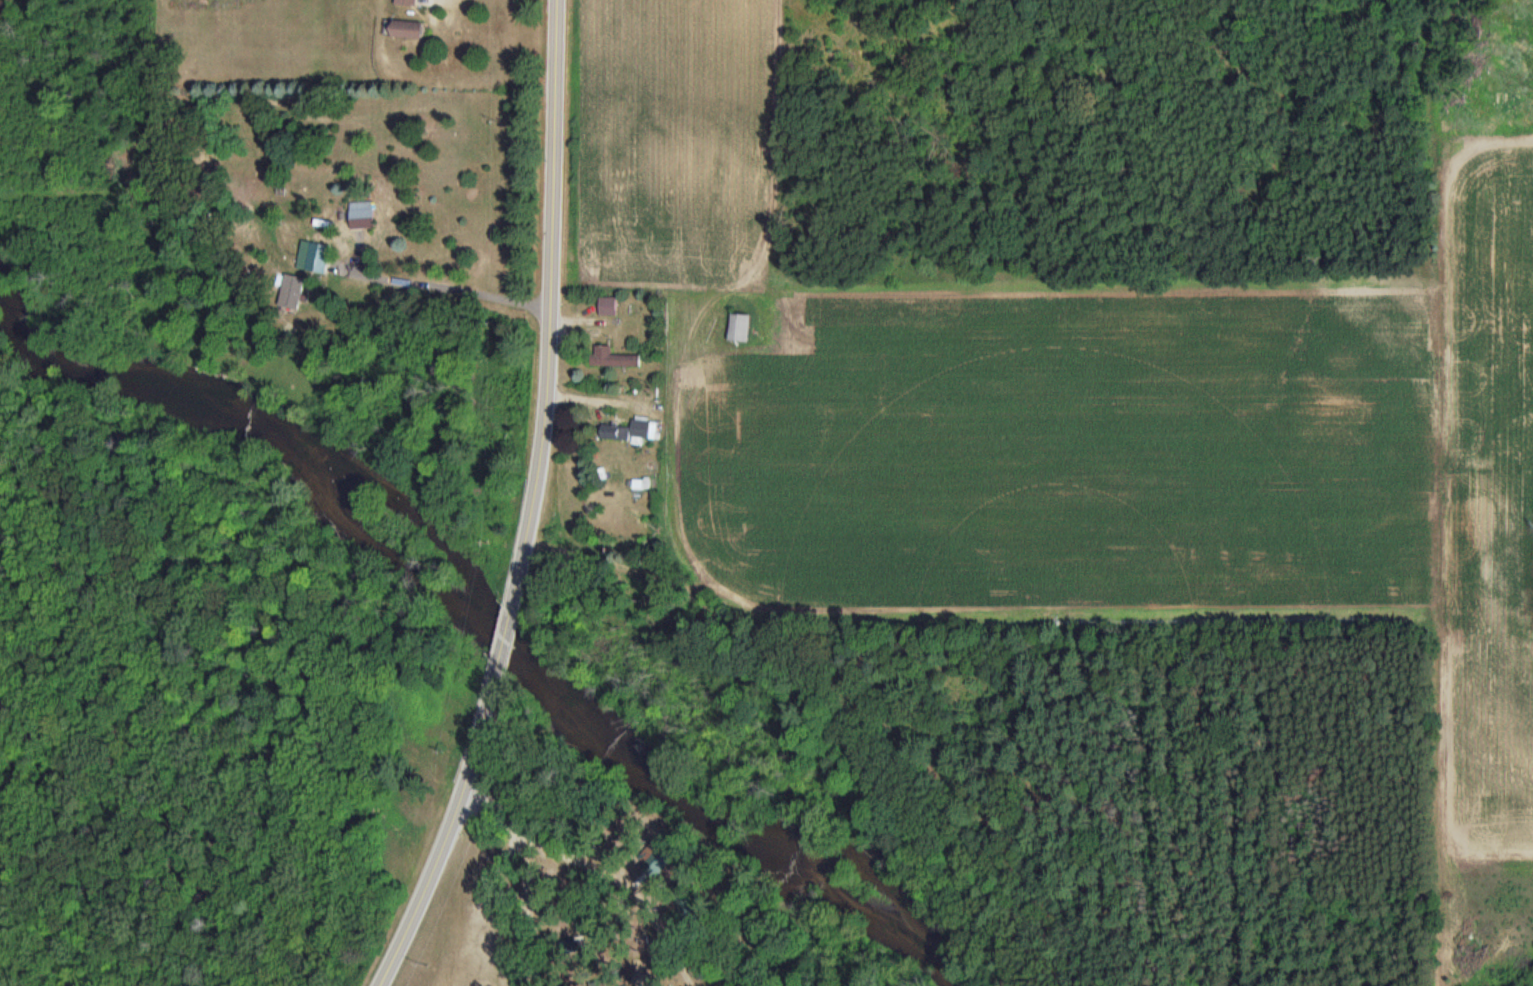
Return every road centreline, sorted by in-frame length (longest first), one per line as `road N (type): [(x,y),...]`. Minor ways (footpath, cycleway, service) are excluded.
road 1 (tertiary): [(512,608),(547,384),(556,0)]
road 2 (tertiary): [(378,985),(466,786),(498,663)]

